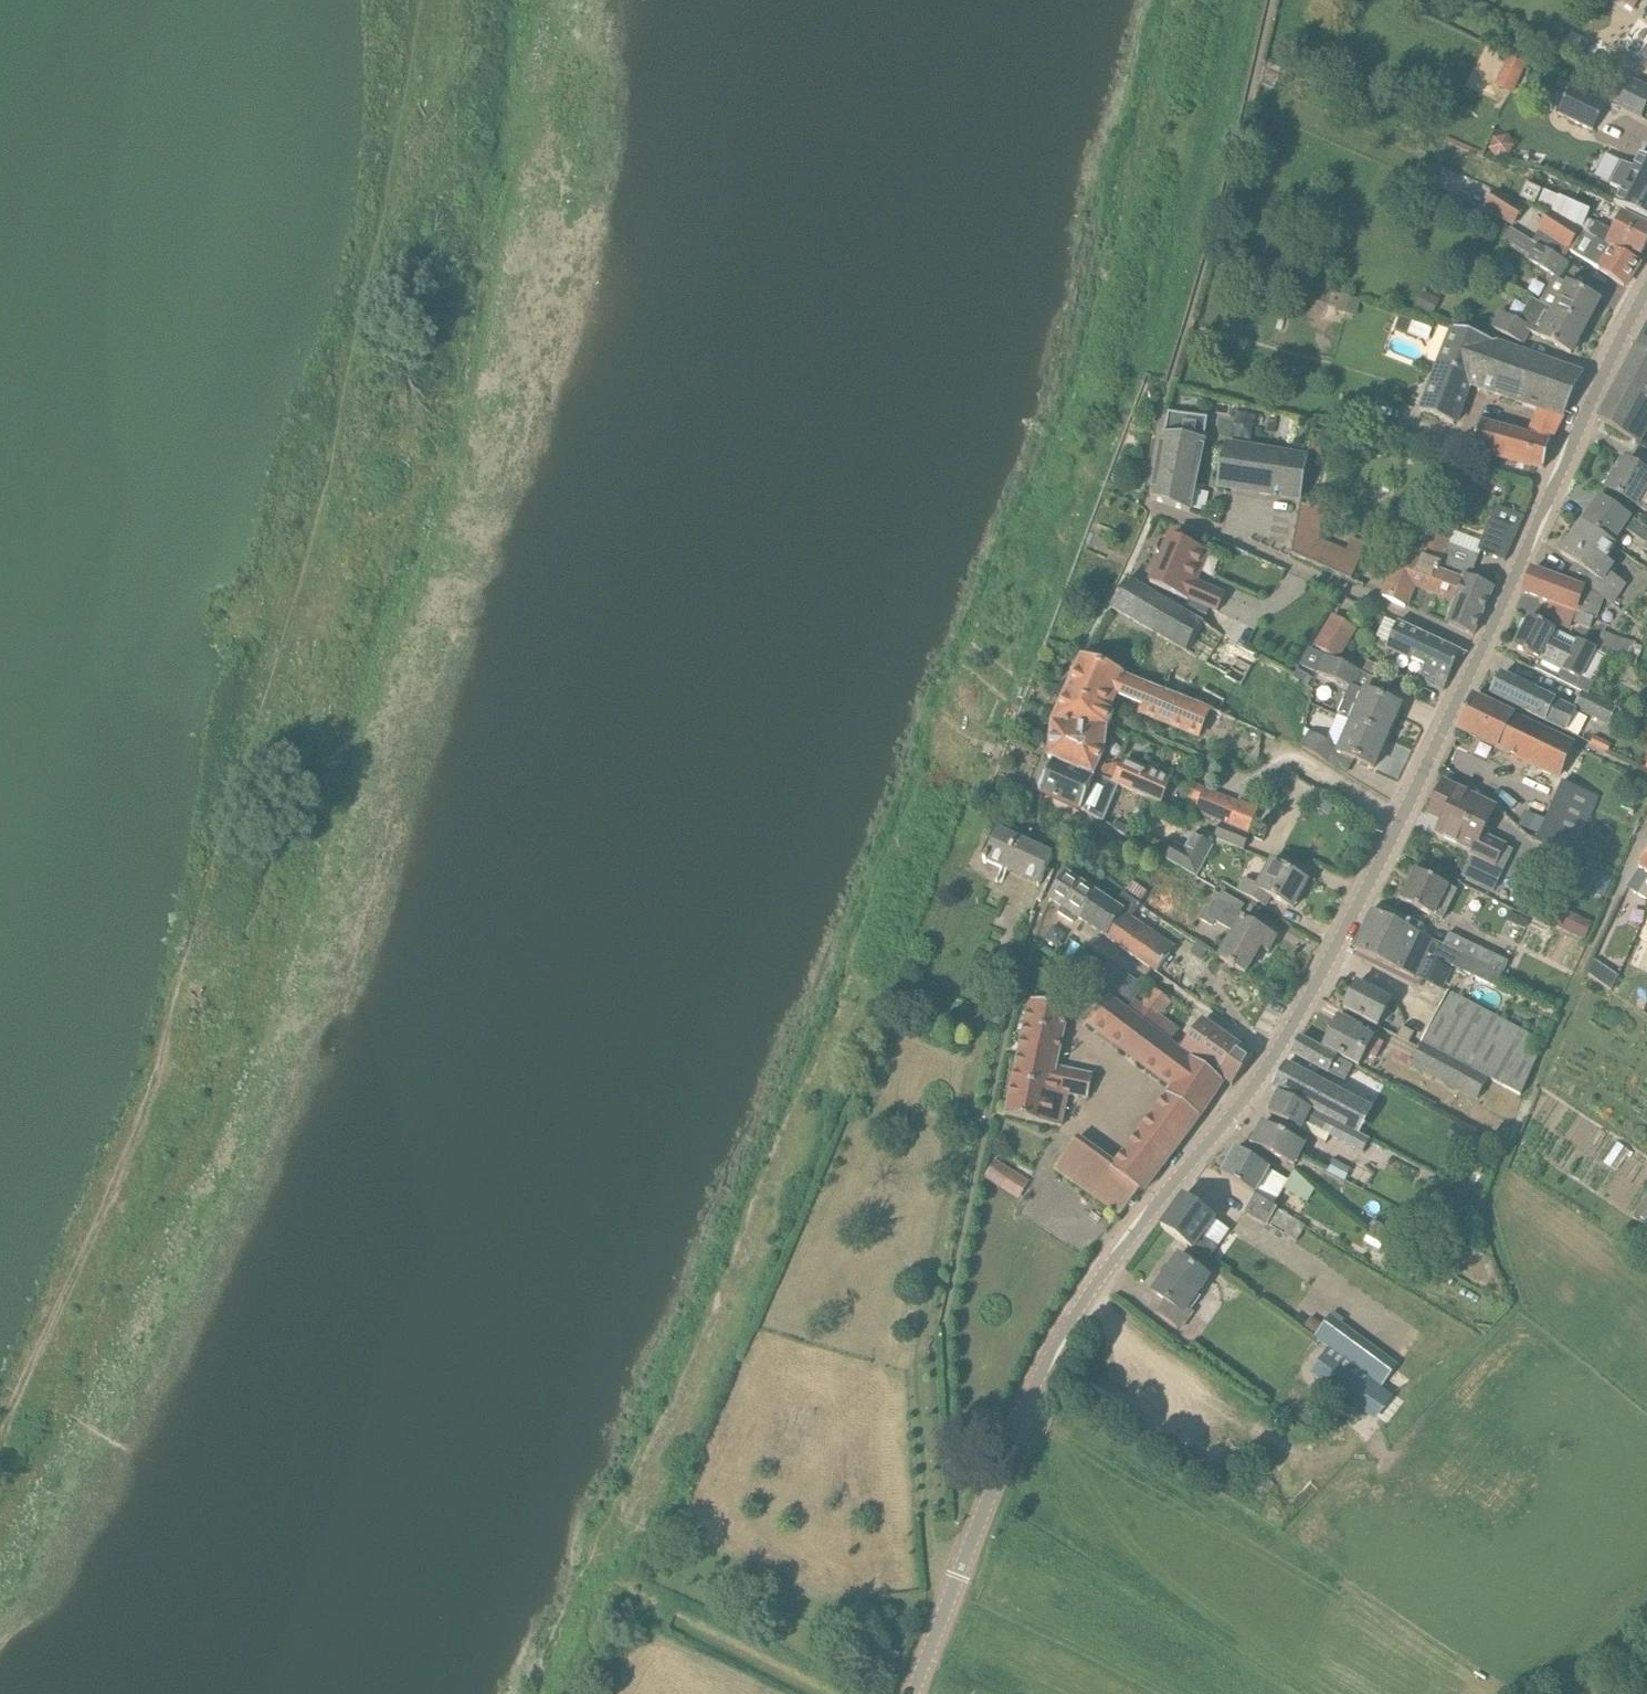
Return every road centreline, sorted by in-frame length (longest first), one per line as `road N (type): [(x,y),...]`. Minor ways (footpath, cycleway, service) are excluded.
road 1 (tertiary): [(913,1693),(1028,1397),(1076,1311),(1277,1042),(1360,898),(1482,649)]
road 2 (tertiary): [(1482,649),(1598,383),(1646,293)]
road 3 (residential): [(1482,649),(1148,501)]

